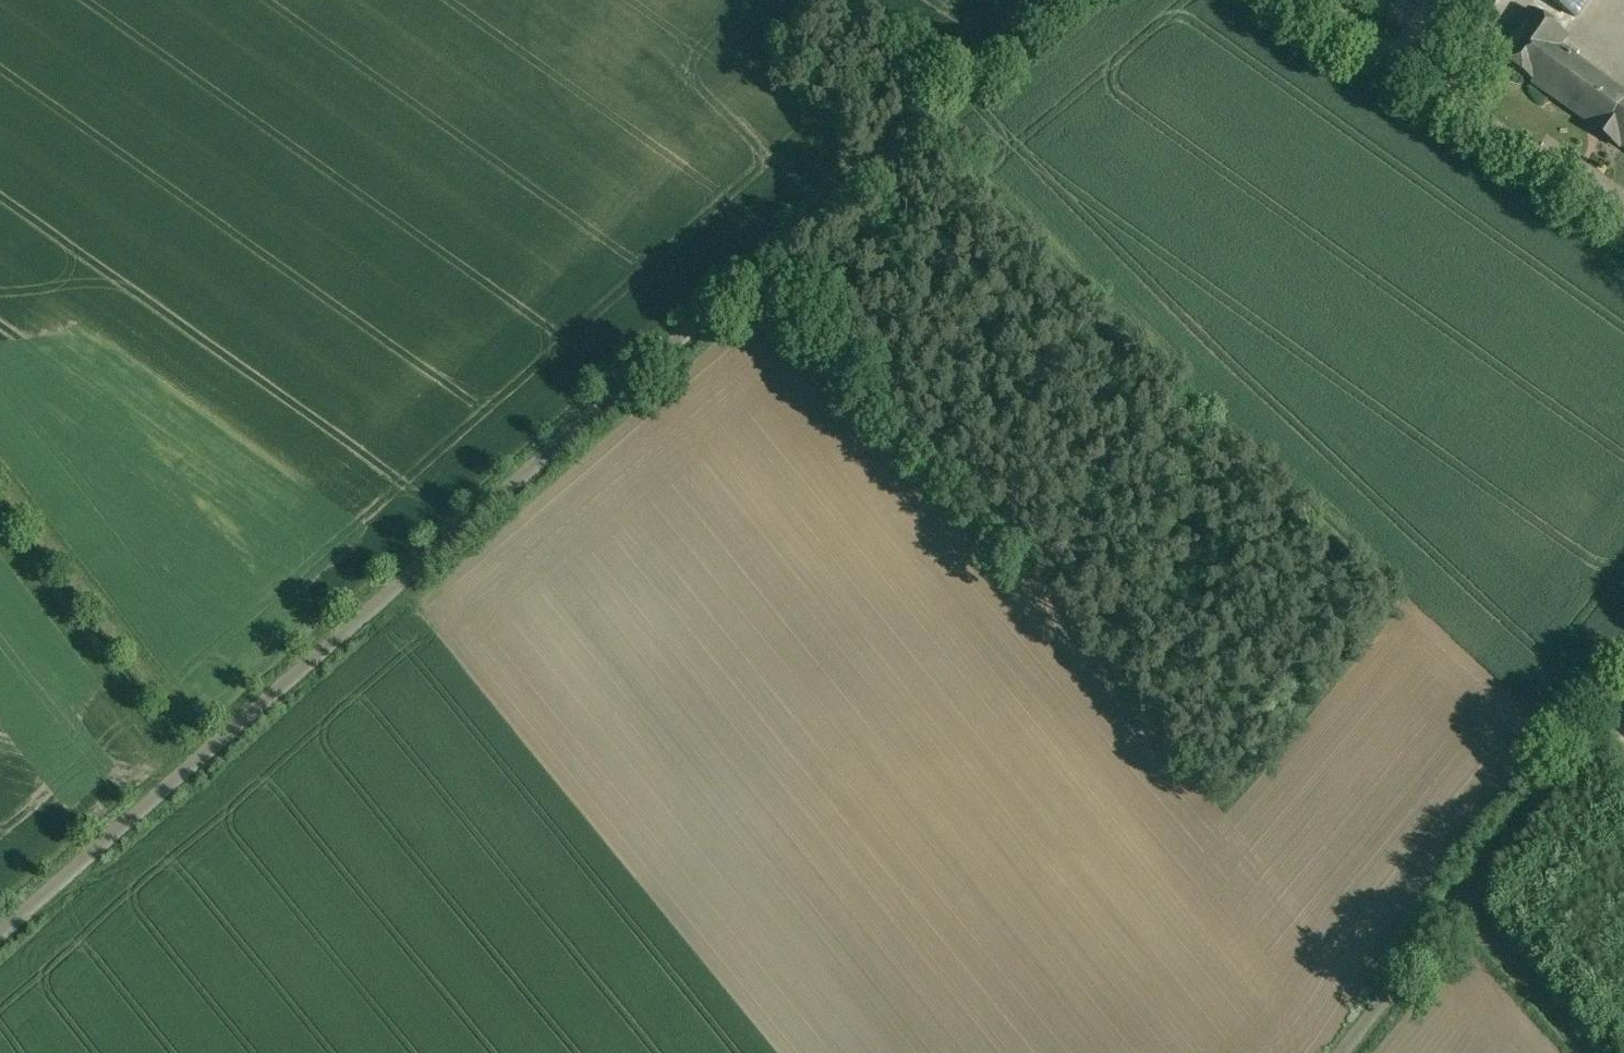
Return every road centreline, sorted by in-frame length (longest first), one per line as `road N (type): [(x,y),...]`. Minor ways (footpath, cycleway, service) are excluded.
road 1 (unclassified): [(1074,0),(0,935)]
road 2 (unclassified): [(1346,1052),(1623,706)]
road 3 (unclassified): [(1316,0),(1623,223)]

